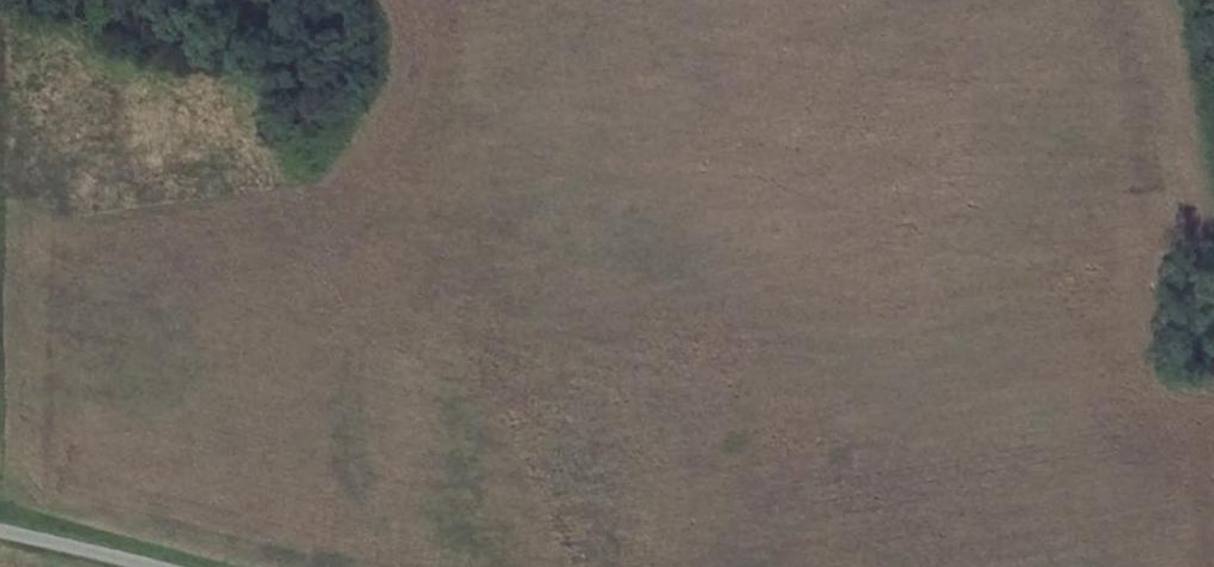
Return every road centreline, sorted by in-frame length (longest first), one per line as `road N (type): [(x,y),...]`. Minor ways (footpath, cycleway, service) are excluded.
road 1 (unclassified): [(0,531),(139,566)]

